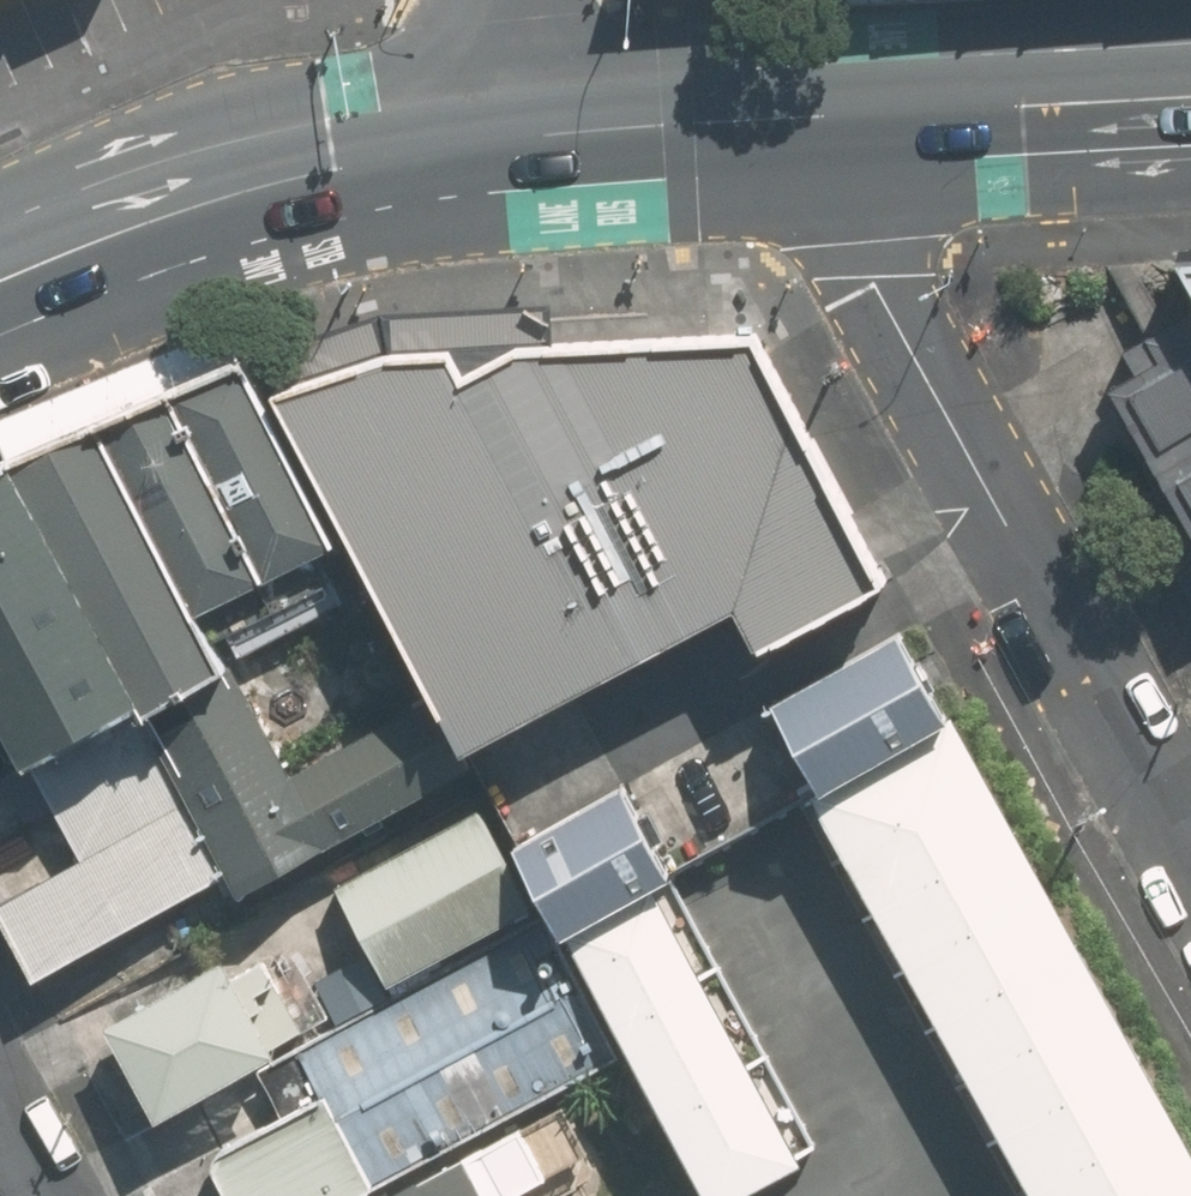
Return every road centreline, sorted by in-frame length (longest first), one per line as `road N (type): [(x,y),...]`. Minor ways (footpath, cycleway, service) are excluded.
road 1 (residential): [(1190,832),(802,129)]
road 2 (secondary): [(455,145),(335,164),(158,209),(0,278)]
road 3 (secondary): [(1190,100),(802,129)]
road 4 (secondary): [(802,129),(455,145)]
road 5 (residential): [(455,145),(492,0)]

